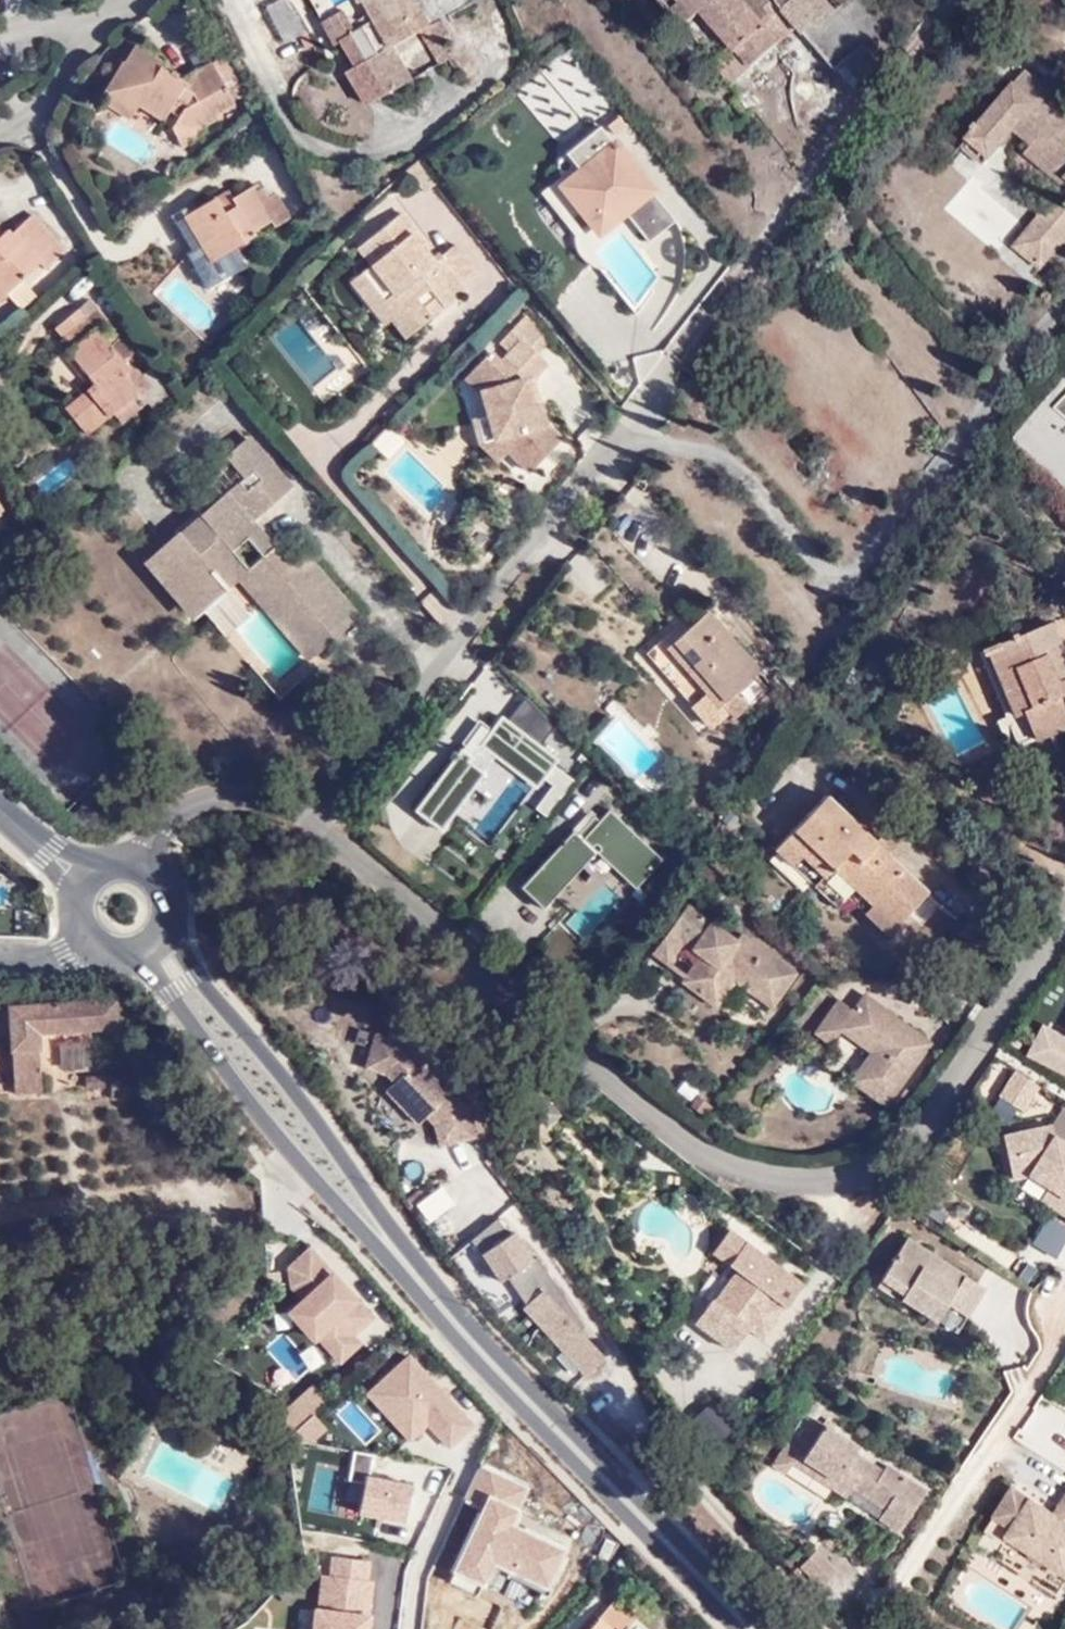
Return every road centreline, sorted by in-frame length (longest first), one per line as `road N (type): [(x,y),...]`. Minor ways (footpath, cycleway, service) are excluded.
road 1 (residential): [(317,843),(703,1151),(795,1180),(846,1180),(880,1168),(914,1139),(1064,923)]
road 2 (residential): [(317,843),(677,367)]
road 3 (secondary): [(751,1628),(413,1277)]
road 4 (secondary): [(413,1277),(196,978),(166,924)]
road 5 (secondary): [(134,952),(413,1277)]
road 6 (residential): [(890,1628),(885,1615),(1058,1346),(1064,1312)]
road 7 (residential): [(232,1179),(0,1216)]
road 8 (residential): [(141,863),(174,827),(216,803),(251,805),(317,843)]
road 9 (residential): [(0,132),(47,101),(99,19)]

